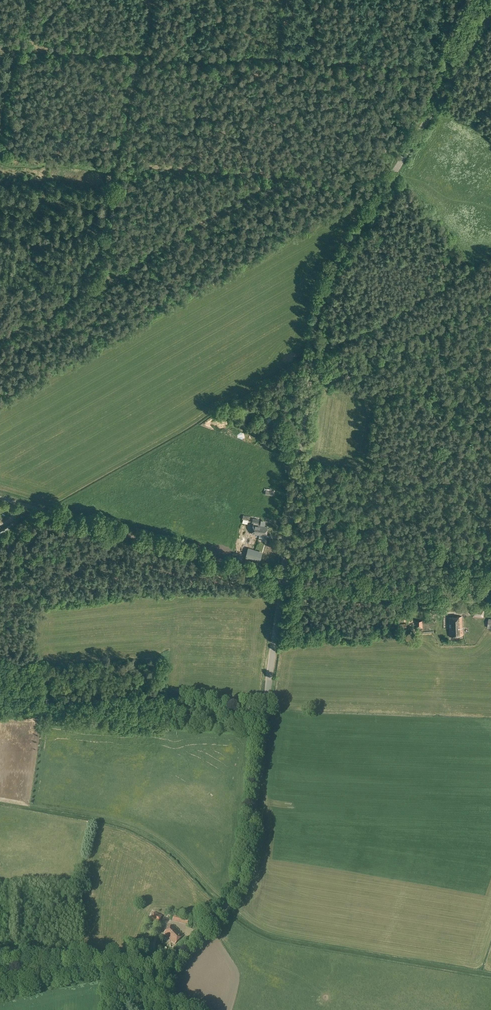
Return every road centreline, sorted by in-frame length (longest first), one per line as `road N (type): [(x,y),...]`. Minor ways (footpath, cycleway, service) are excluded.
road 1 (tertiary): [(280,585),(326,283),(490,22)]
road 2 (tertiary): [(157,1009),(177,958),(229,903),(241,878),(280,585)]
road 3 (unclassified): [(280,585),(0,498)]
road 4 (track): [(490,592),(280,585)]

